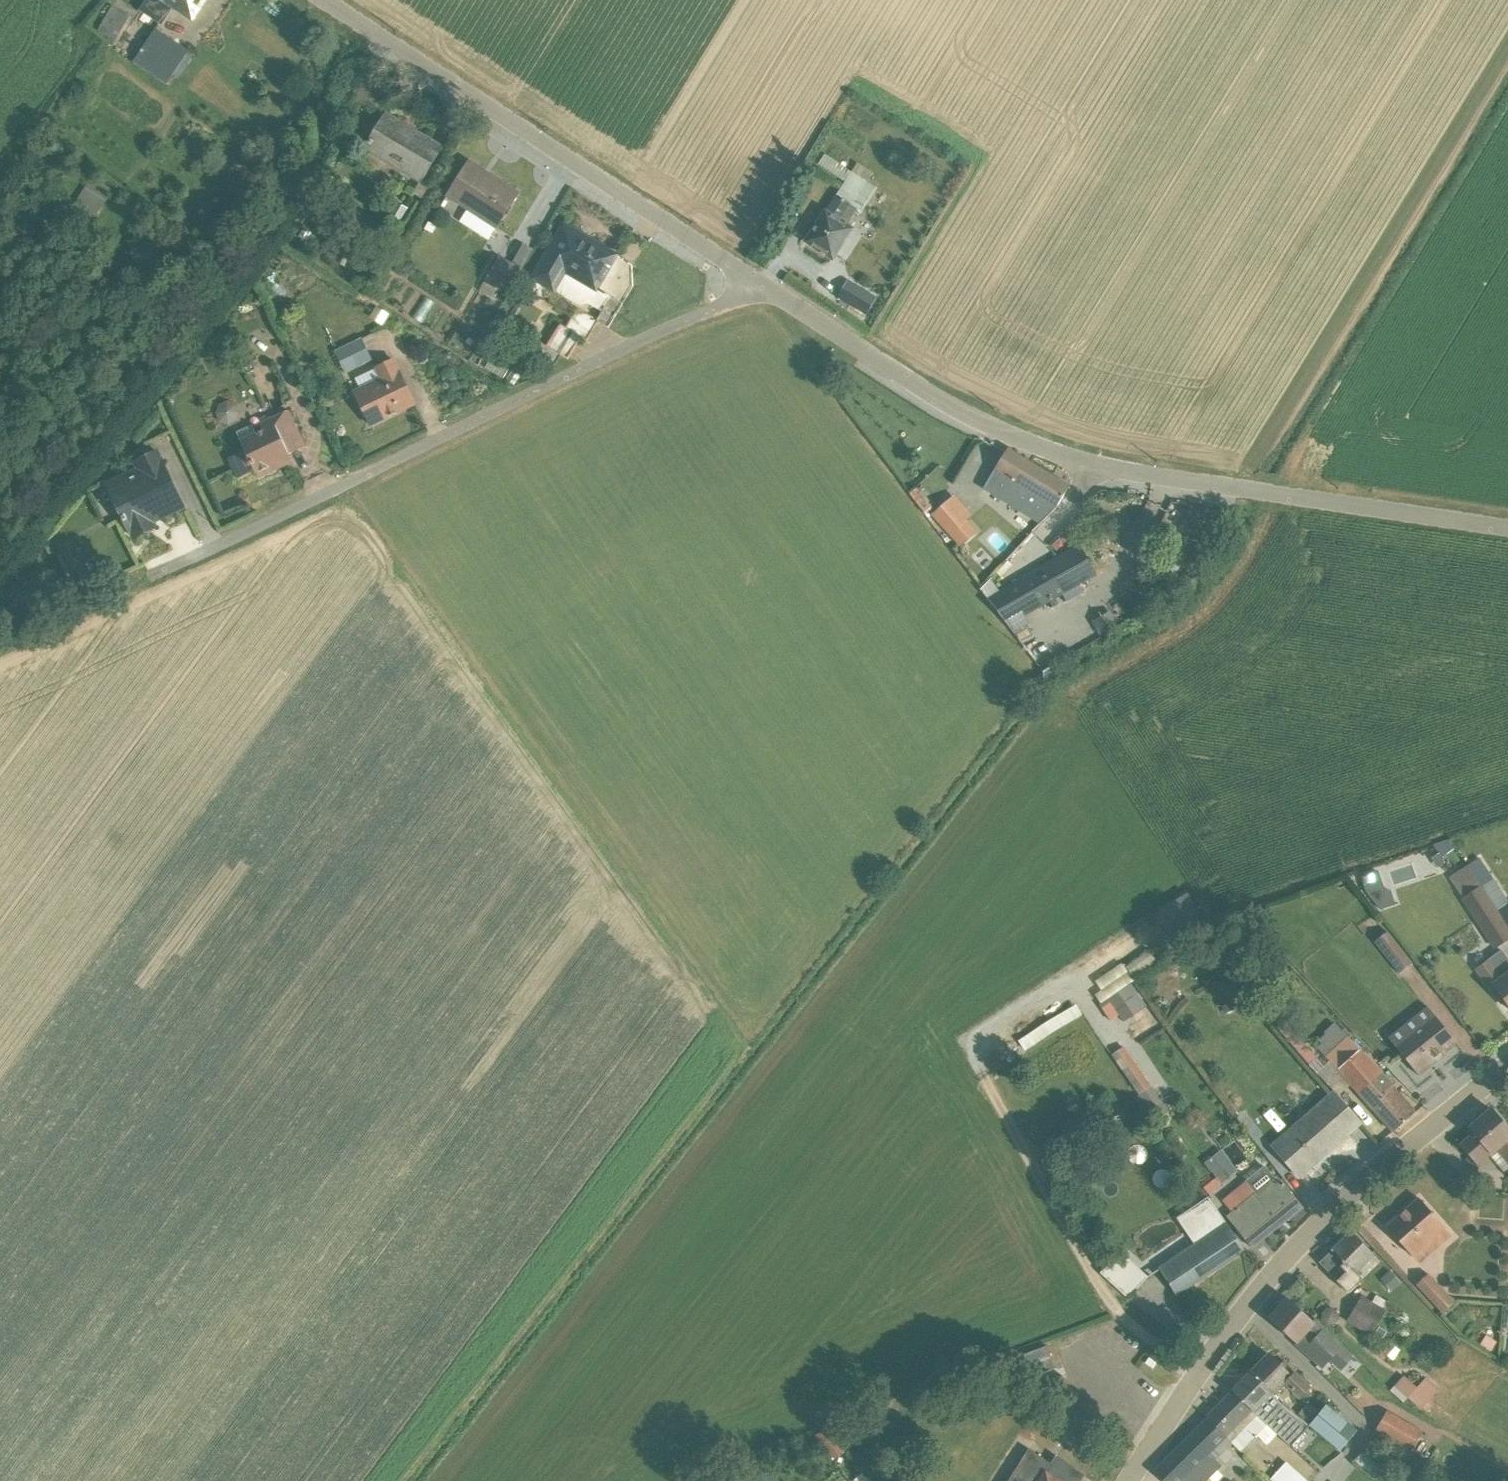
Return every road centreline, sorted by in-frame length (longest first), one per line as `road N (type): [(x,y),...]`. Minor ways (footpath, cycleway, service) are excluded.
road 1 (unclassified): [(760,288),(964,413),(1084,463),(1507,530)]
road 2 (unclassified): [(150,577),(760,288)]
road 3 (unclassified): [(1127,1480),(1255,1292),(1507,1065)]
road 4 (unclassified): [(324,0),(760,288)]
road 5 (track): [(150,577),(0,651)]

